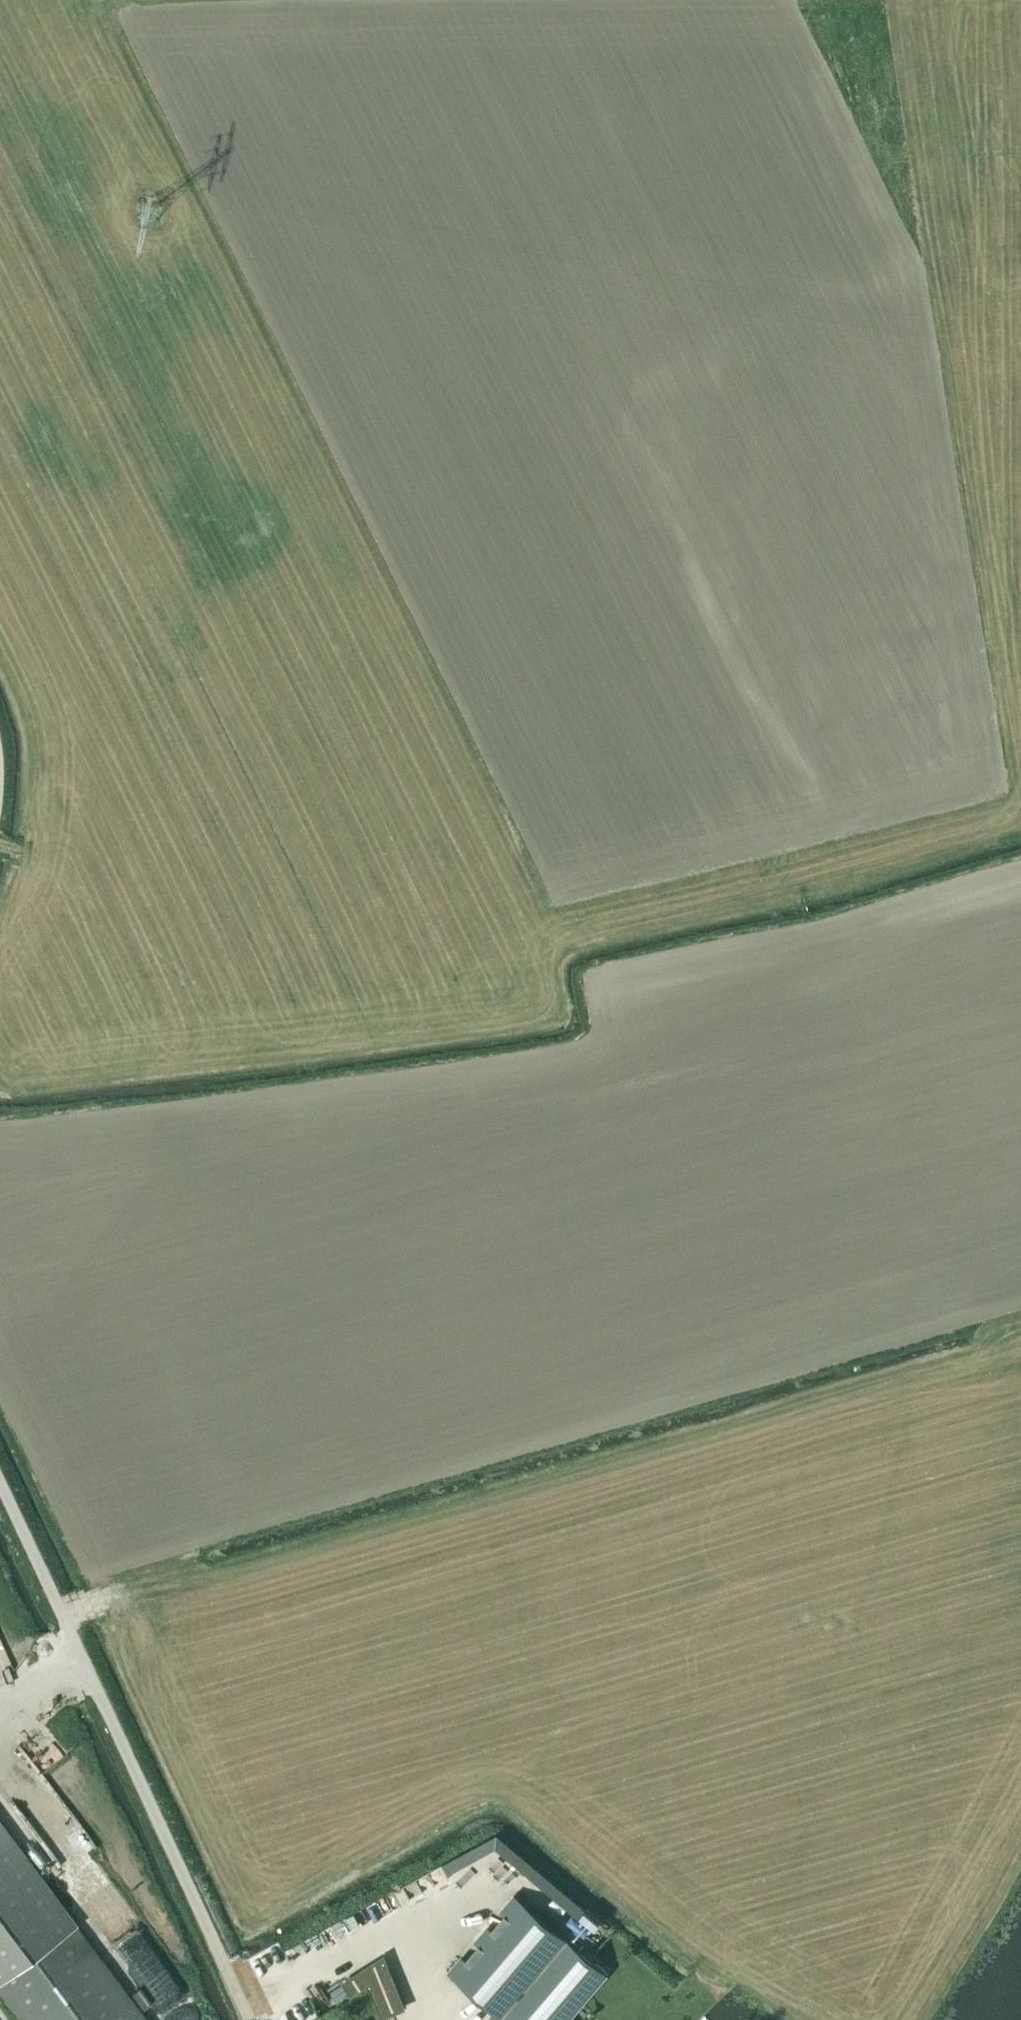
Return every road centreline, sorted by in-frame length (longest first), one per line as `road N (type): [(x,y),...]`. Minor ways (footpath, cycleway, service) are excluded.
road 1 (unclassified): [(0,1485),(248,2019)]

